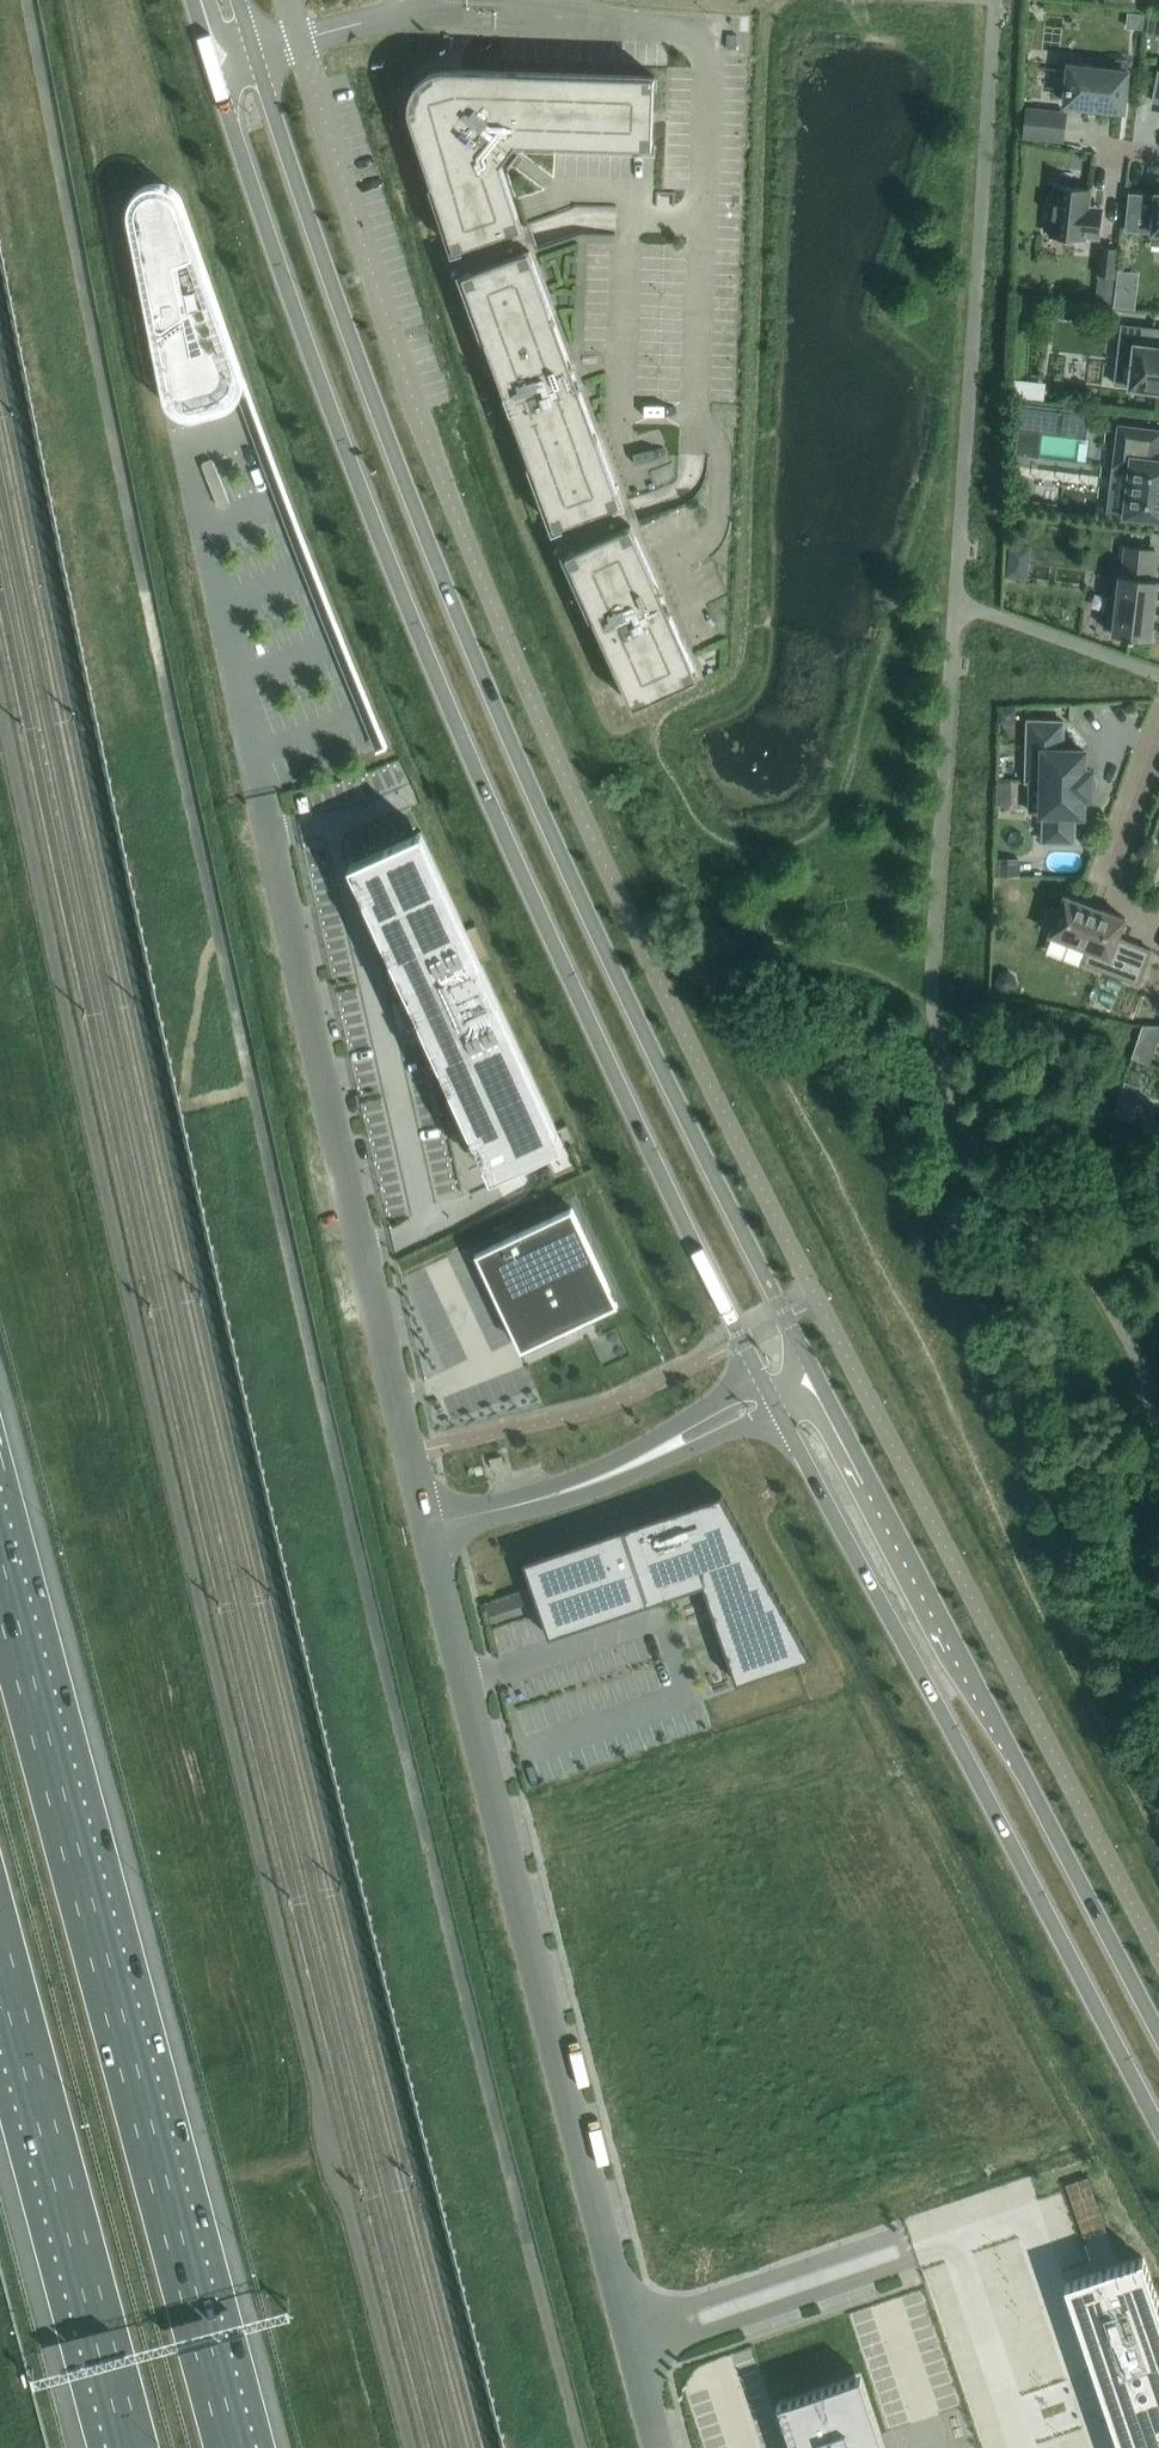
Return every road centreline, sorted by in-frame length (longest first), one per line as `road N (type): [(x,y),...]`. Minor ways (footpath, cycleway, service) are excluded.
road 1 (secondary): [(216,71),(360,489),(465,743),(771,1396)]
road 2 (secondary): [(813,1375),(515,762),(400,474),(256,58)]
road 3 (motorway): [(229,2447),(0,1585)]
road 4 (unclassified): [(426,1526),(633,2342)]
road 5 (secondary): [(771,1396),(1158,2132)]
road 6 (secondary): [(1158,2039),(813,1375)]
road 7 (unclassified): [(264,799),(426,1526)]
road 8 (motorway): [(0,1946),(133,2447)]
road 9 (unclassified): [(418,412),(301,41)]
road 10 (unclassified): [(426,1526),(590,1483),(771,1396)]
road 11 (unclassified): [(633,2342),(927,2239)]
road 12 (residential): [(1103,893),(1158,758)]
road 13 (unclassified): [(301,41),(429,10),(429,0)]

